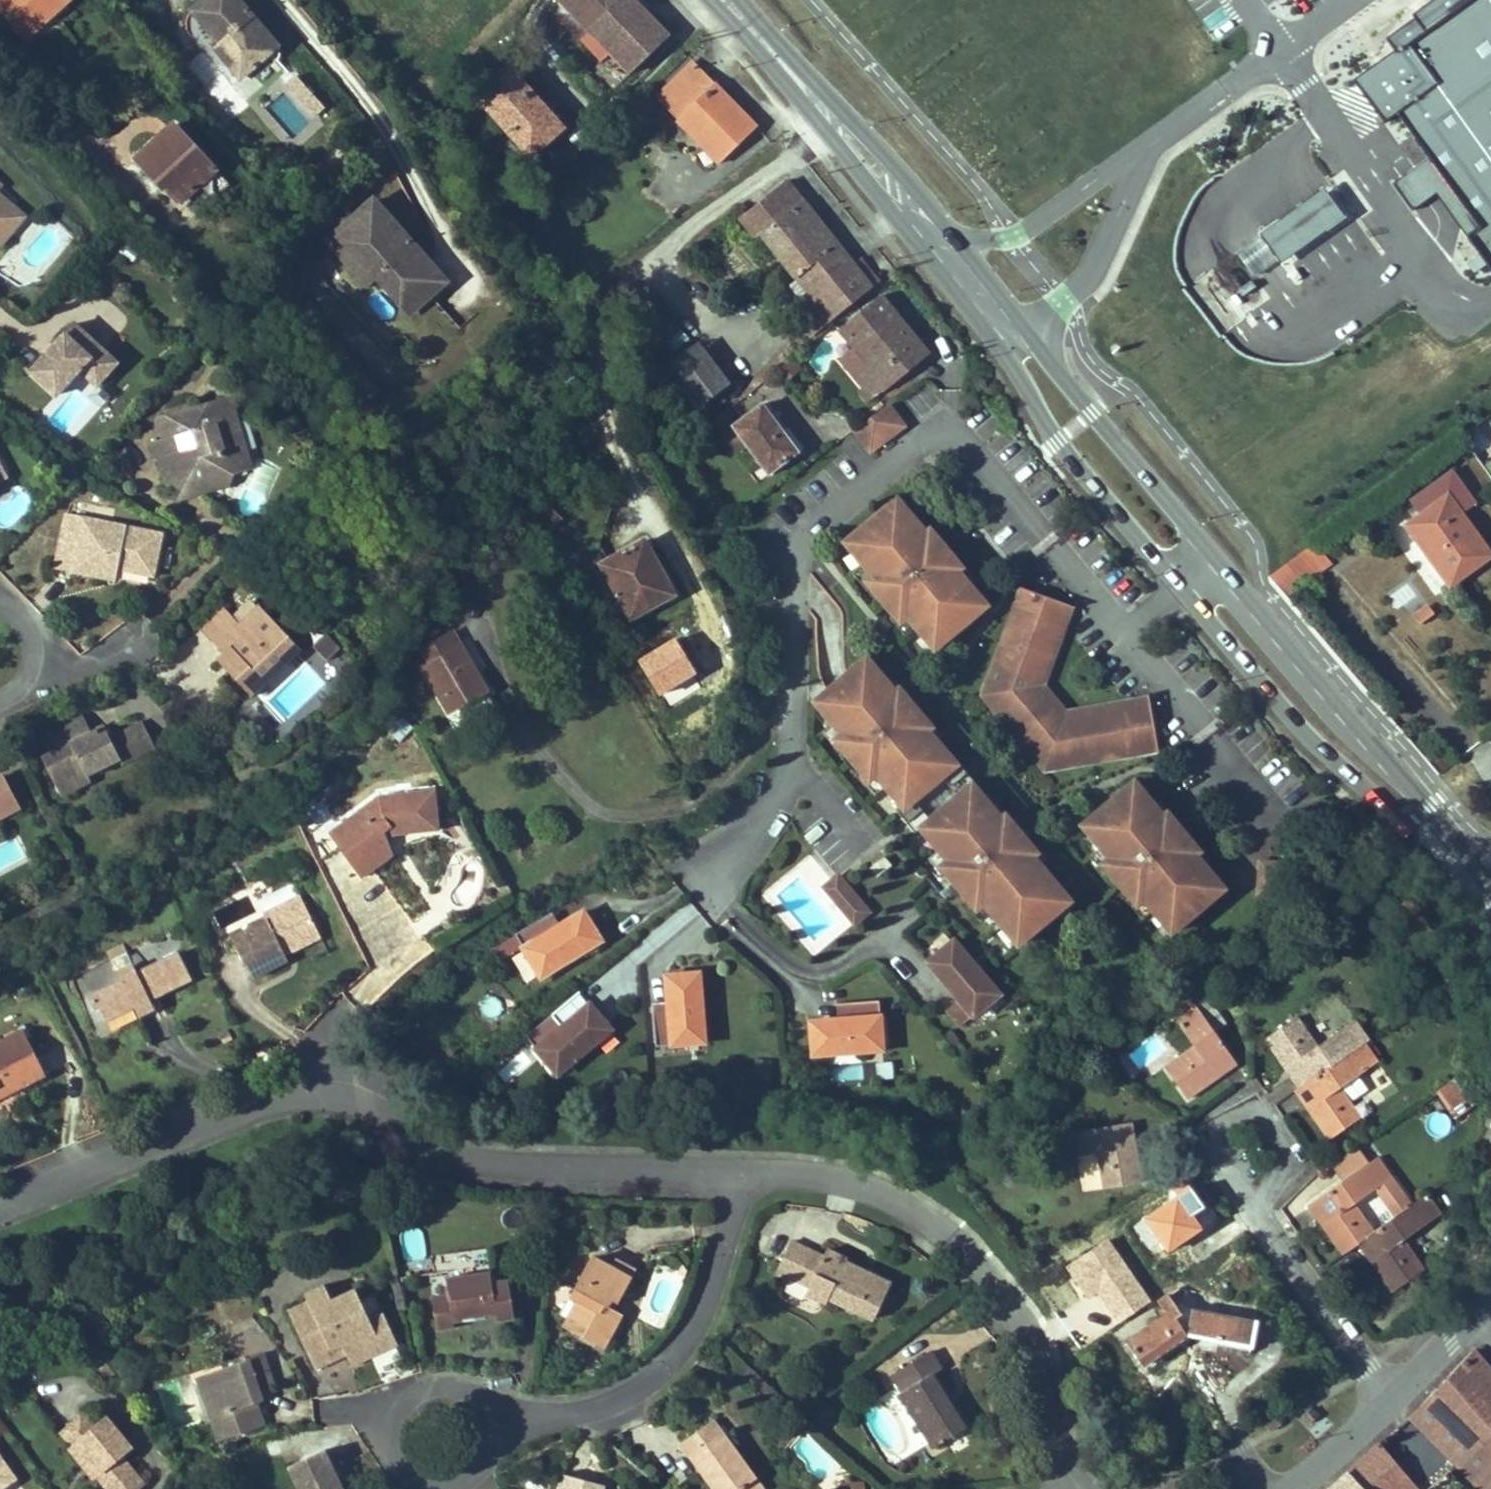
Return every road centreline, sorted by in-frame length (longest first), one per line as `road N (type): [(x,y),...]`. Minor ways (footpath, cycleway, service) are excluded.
road 1 (residential): [(735,1164),(463,1151),(353,1091),(311,1089),(273,1096),(0,1207)]
road 2 (residential): [(1125,630),(964,443),(930,425),(796,536),(788,754)]
road 3 (residential): [(1072,1488),(1034,1329),(939,1229),(881,1195),(817,1173),(735,1164)]
road 4 (primary): [(1172,581),(1343,771),(1427,846),(1490,928)]
road 5 (residential): [(434,1427),(562,1409),(628,1390),(668,1358),(705,1301),(722,1253),(735,1164)]
road 6 (primary): [(1490,877),(1207,546)]
road 7 (primary): [(706,0),(960,302)]
road 8 (primary): [(960,302),(1003,352),(1058,442),(1172,581)]
road 9 (primary): [(944,225),(739,0)]
road 10 (unclassified): [(1419,258),(1286,57)]
road 11 (unclassified): [(1158,153),(1007,231),(970,235),(944,225)]
road 12 (residential): [(1376,1399),(1248,1208)]
road 13 (residential): [(1274,804),(1125,630)]
road 14 (primary): [(1207,546),(1073,386)]
road 15 (residential): [(1248,1208),(1289,1154),(1245,1093),(1209,1128)]
road 16 (unclassified): [(1158,153),(1286,57)]
road 17 (residential): [(788,754),(770,796),(702,886)]
road 18 (unclassified): [(1065,278),(1104,212),(1158,153)]
road 19 (tertiary): [(1488,1297),(1376,1399)]
road 20 (residential): [(32,675),(85,667),(134,642),(155,650)]
road 21 (tertiary): [(1376,1399),(1288,1488)]

